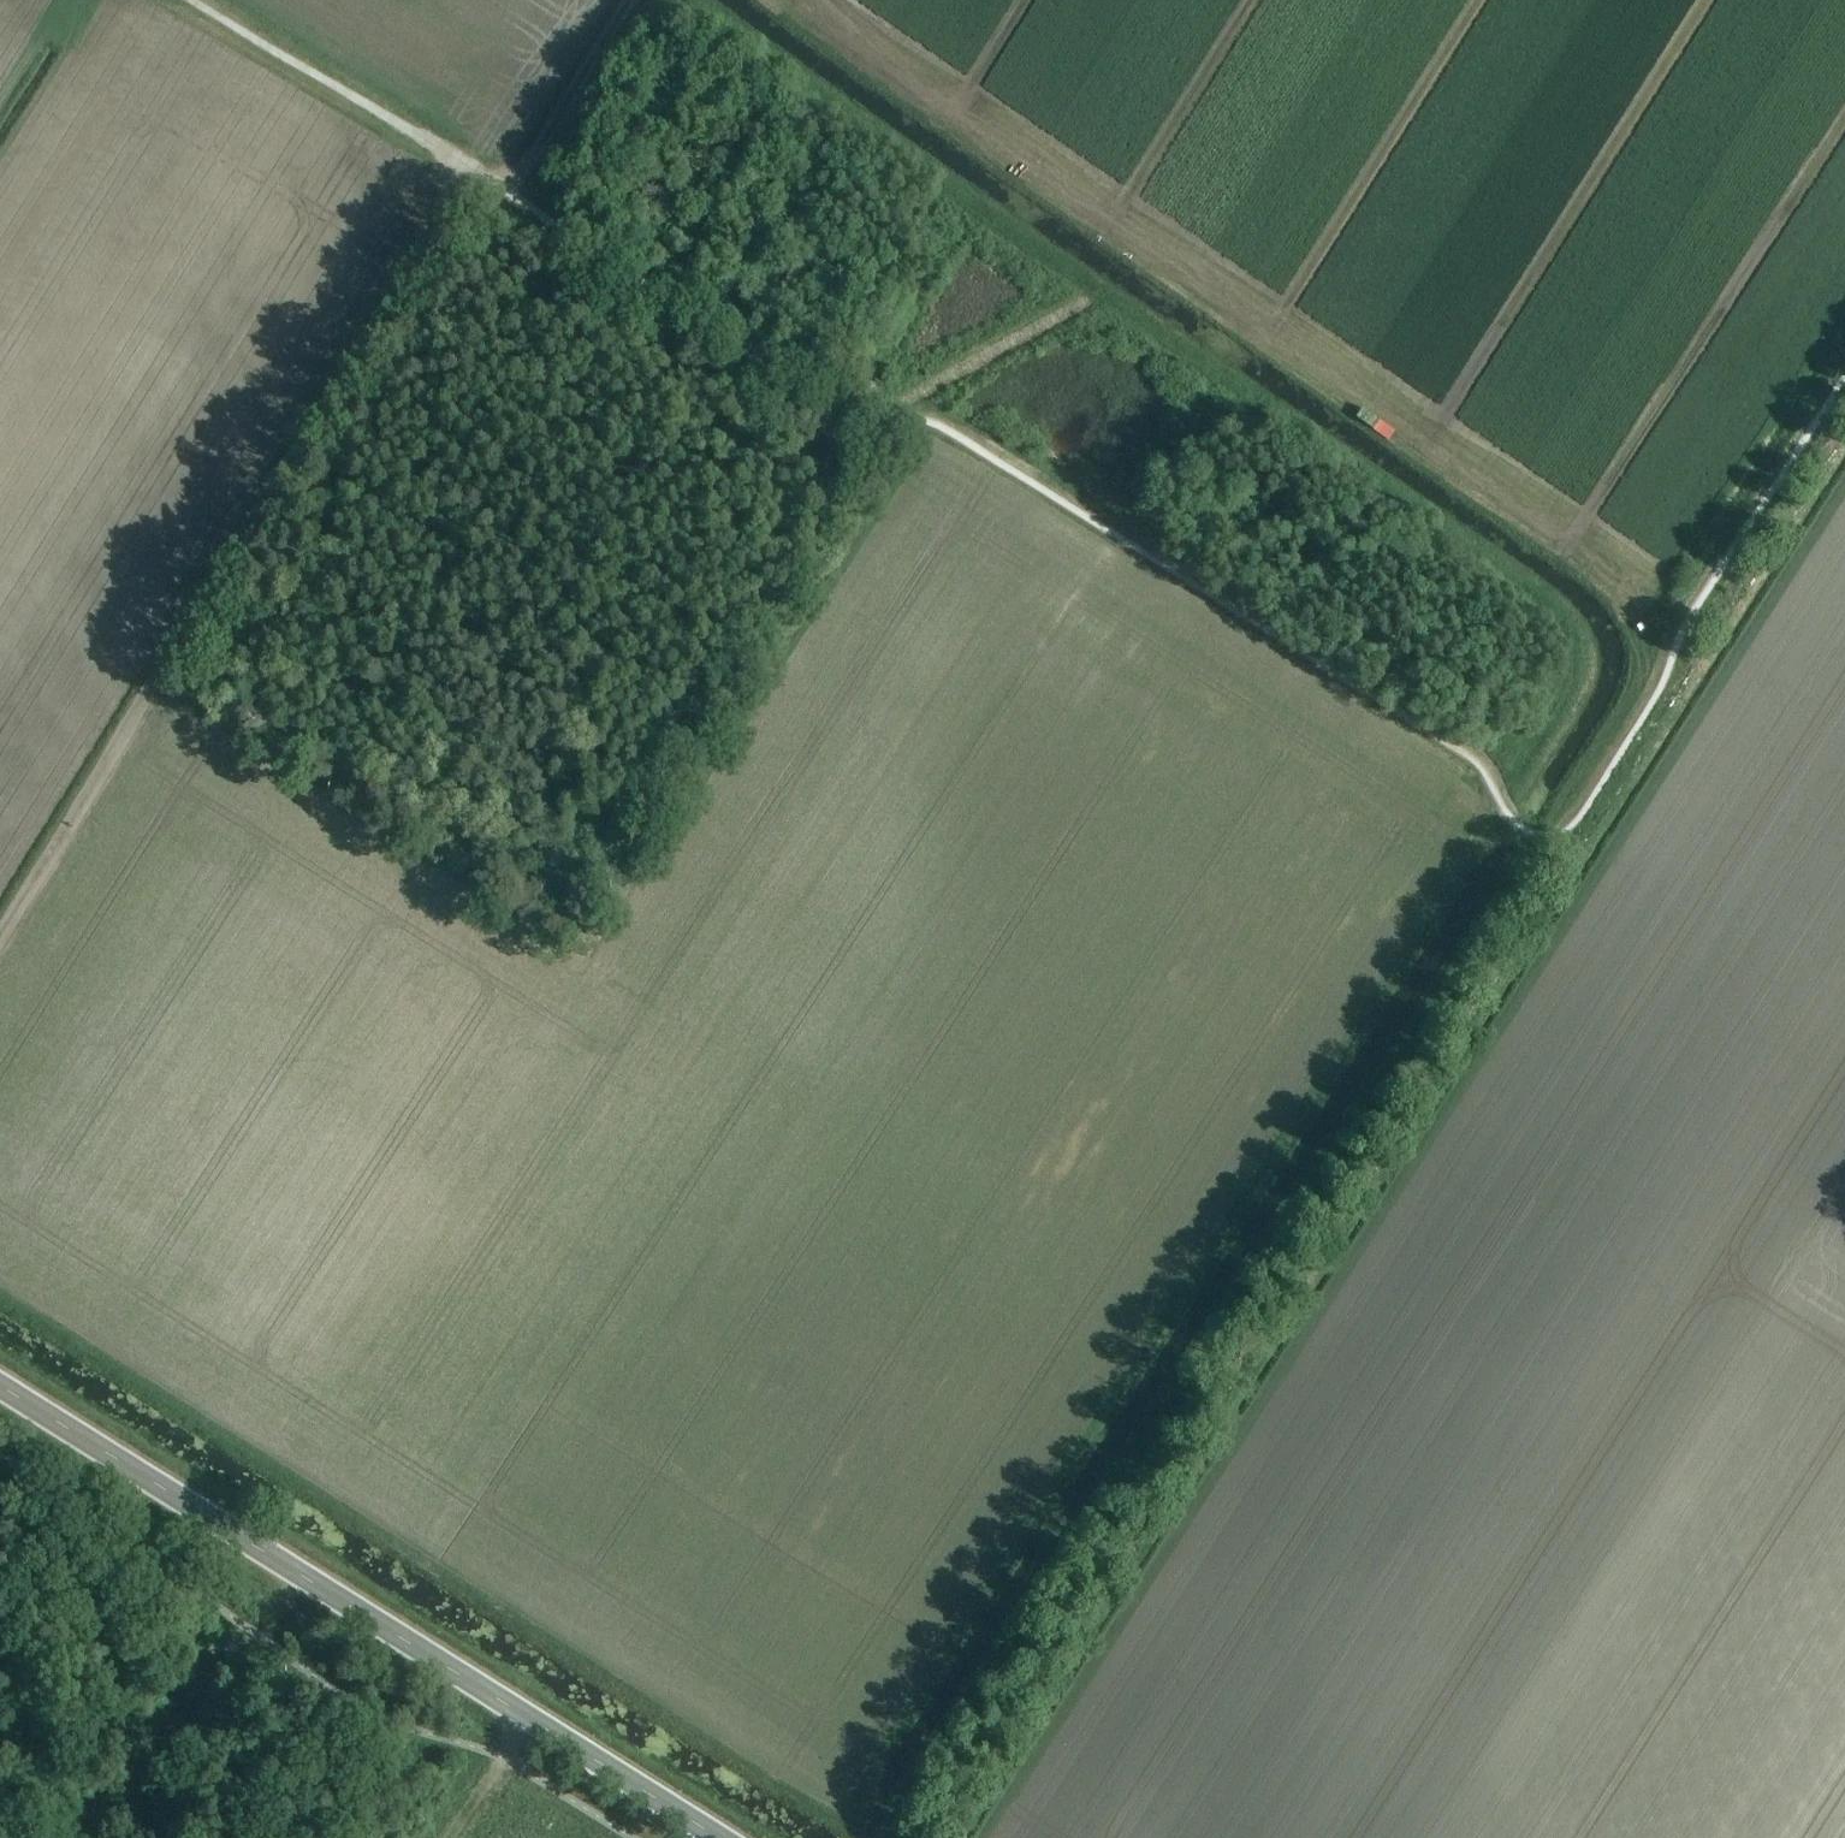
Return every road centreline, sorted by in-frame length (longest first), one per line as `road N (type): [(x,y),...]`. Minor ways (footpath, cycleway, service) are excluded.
road 1 (track): [(487,179),(0,940)]
road 2 (tertiary): [(0,1385),(720,1837)]
road 3 (track): [(290,1568),(251,1633),(148,1724),(138,1775),(110,1829),(75,1837)]
road 4 (track): [(625,0),(507,188)]

